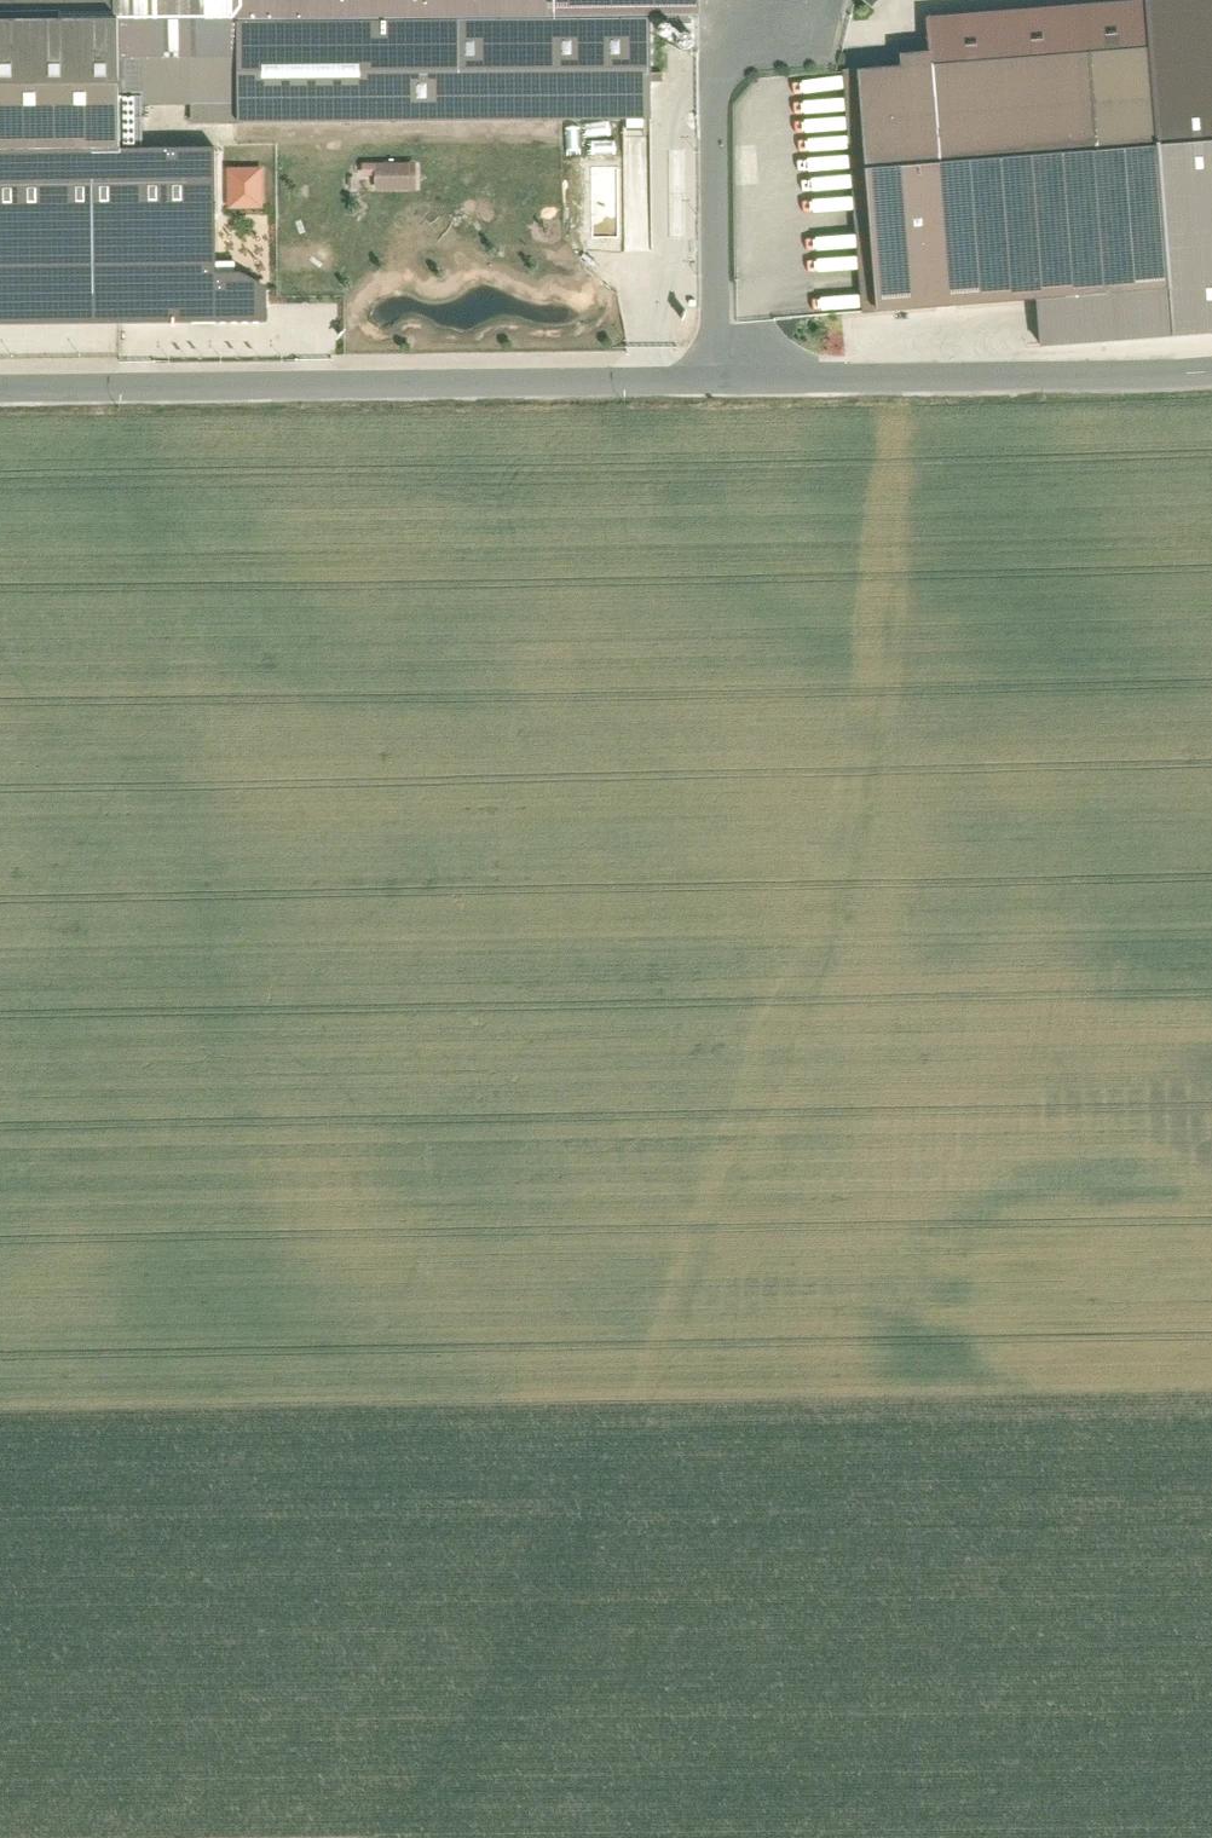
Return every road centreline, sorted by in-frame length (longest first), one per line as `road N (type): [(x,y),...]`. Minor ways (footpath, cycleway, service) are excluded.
road 1 (residential): [(0,392),(722,377)]
road 2 (residential): [(722,377),(1211,372)]
road 3 (residential): [(812,0),(796,24),(736,65),(716,101),(722,377)]

